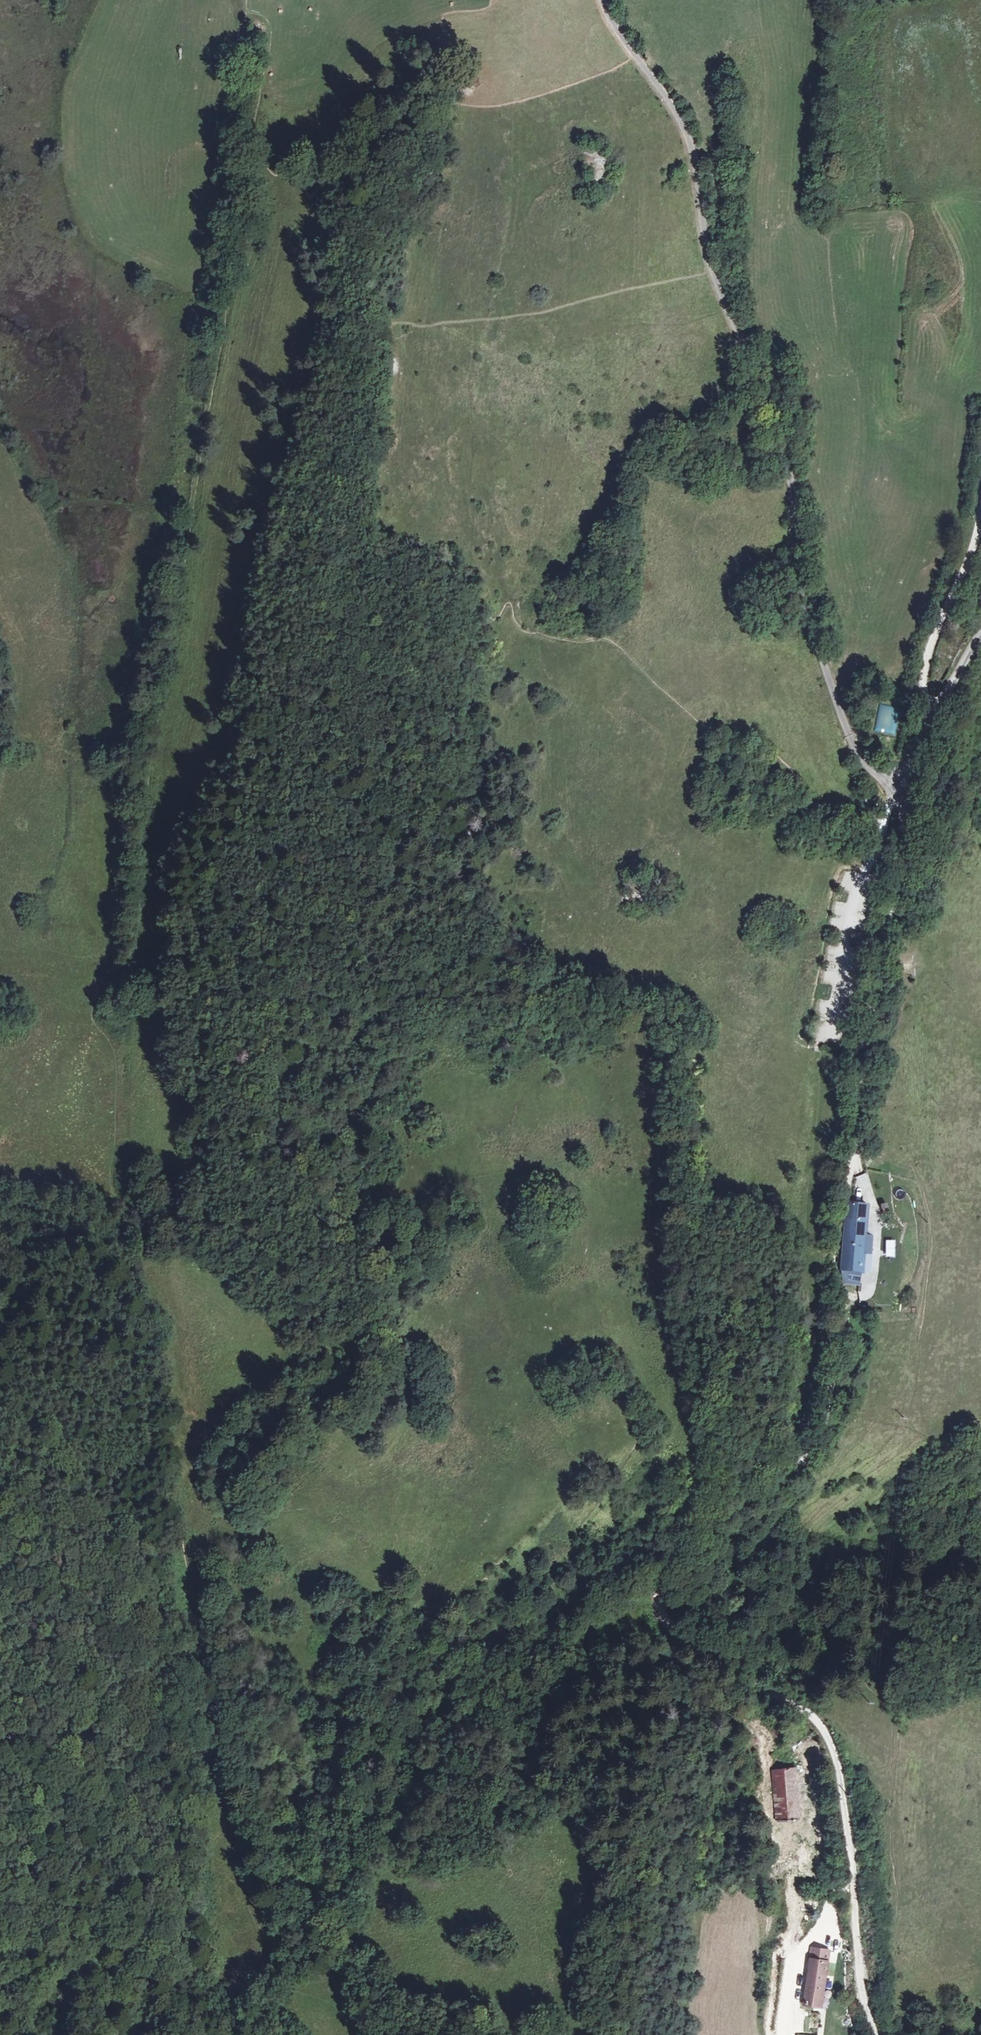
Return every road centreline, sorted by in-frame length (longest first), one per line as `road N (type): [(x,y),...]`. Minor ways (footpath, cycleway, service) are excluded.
road 1 (unclassified): [(980,638),(892,789),(847,728),(809,613),(788,451),(706,252),(690,139),(602,0)]
road 2 (track): [(899,787),(901,865),(882,941),(837,1249),(842,1325),(825,1422),(795,1471),(678,1547),(657,1585)]
road 3 (track): [(657,1585),(662,1615),(679,1641),(813,1717),(832,1745),(859,1979),(874,2034)]
road 4 (track): [(926,727),(932,643),(966,570),(980,511)]

